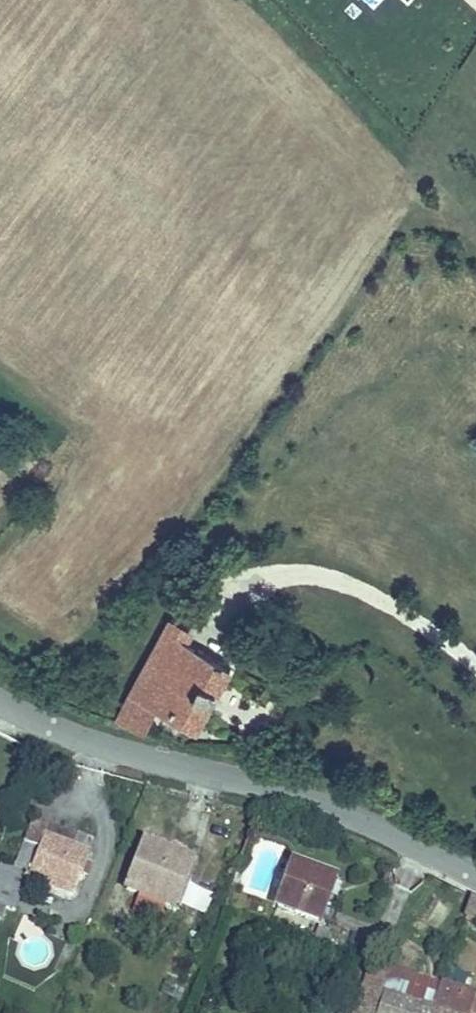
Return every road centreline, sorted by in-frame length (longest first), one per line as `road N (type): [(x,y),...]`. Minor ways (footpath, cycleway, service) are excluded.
road 1 (tertiary): [(475,875),(357,817),(99,743),(0,700)]

